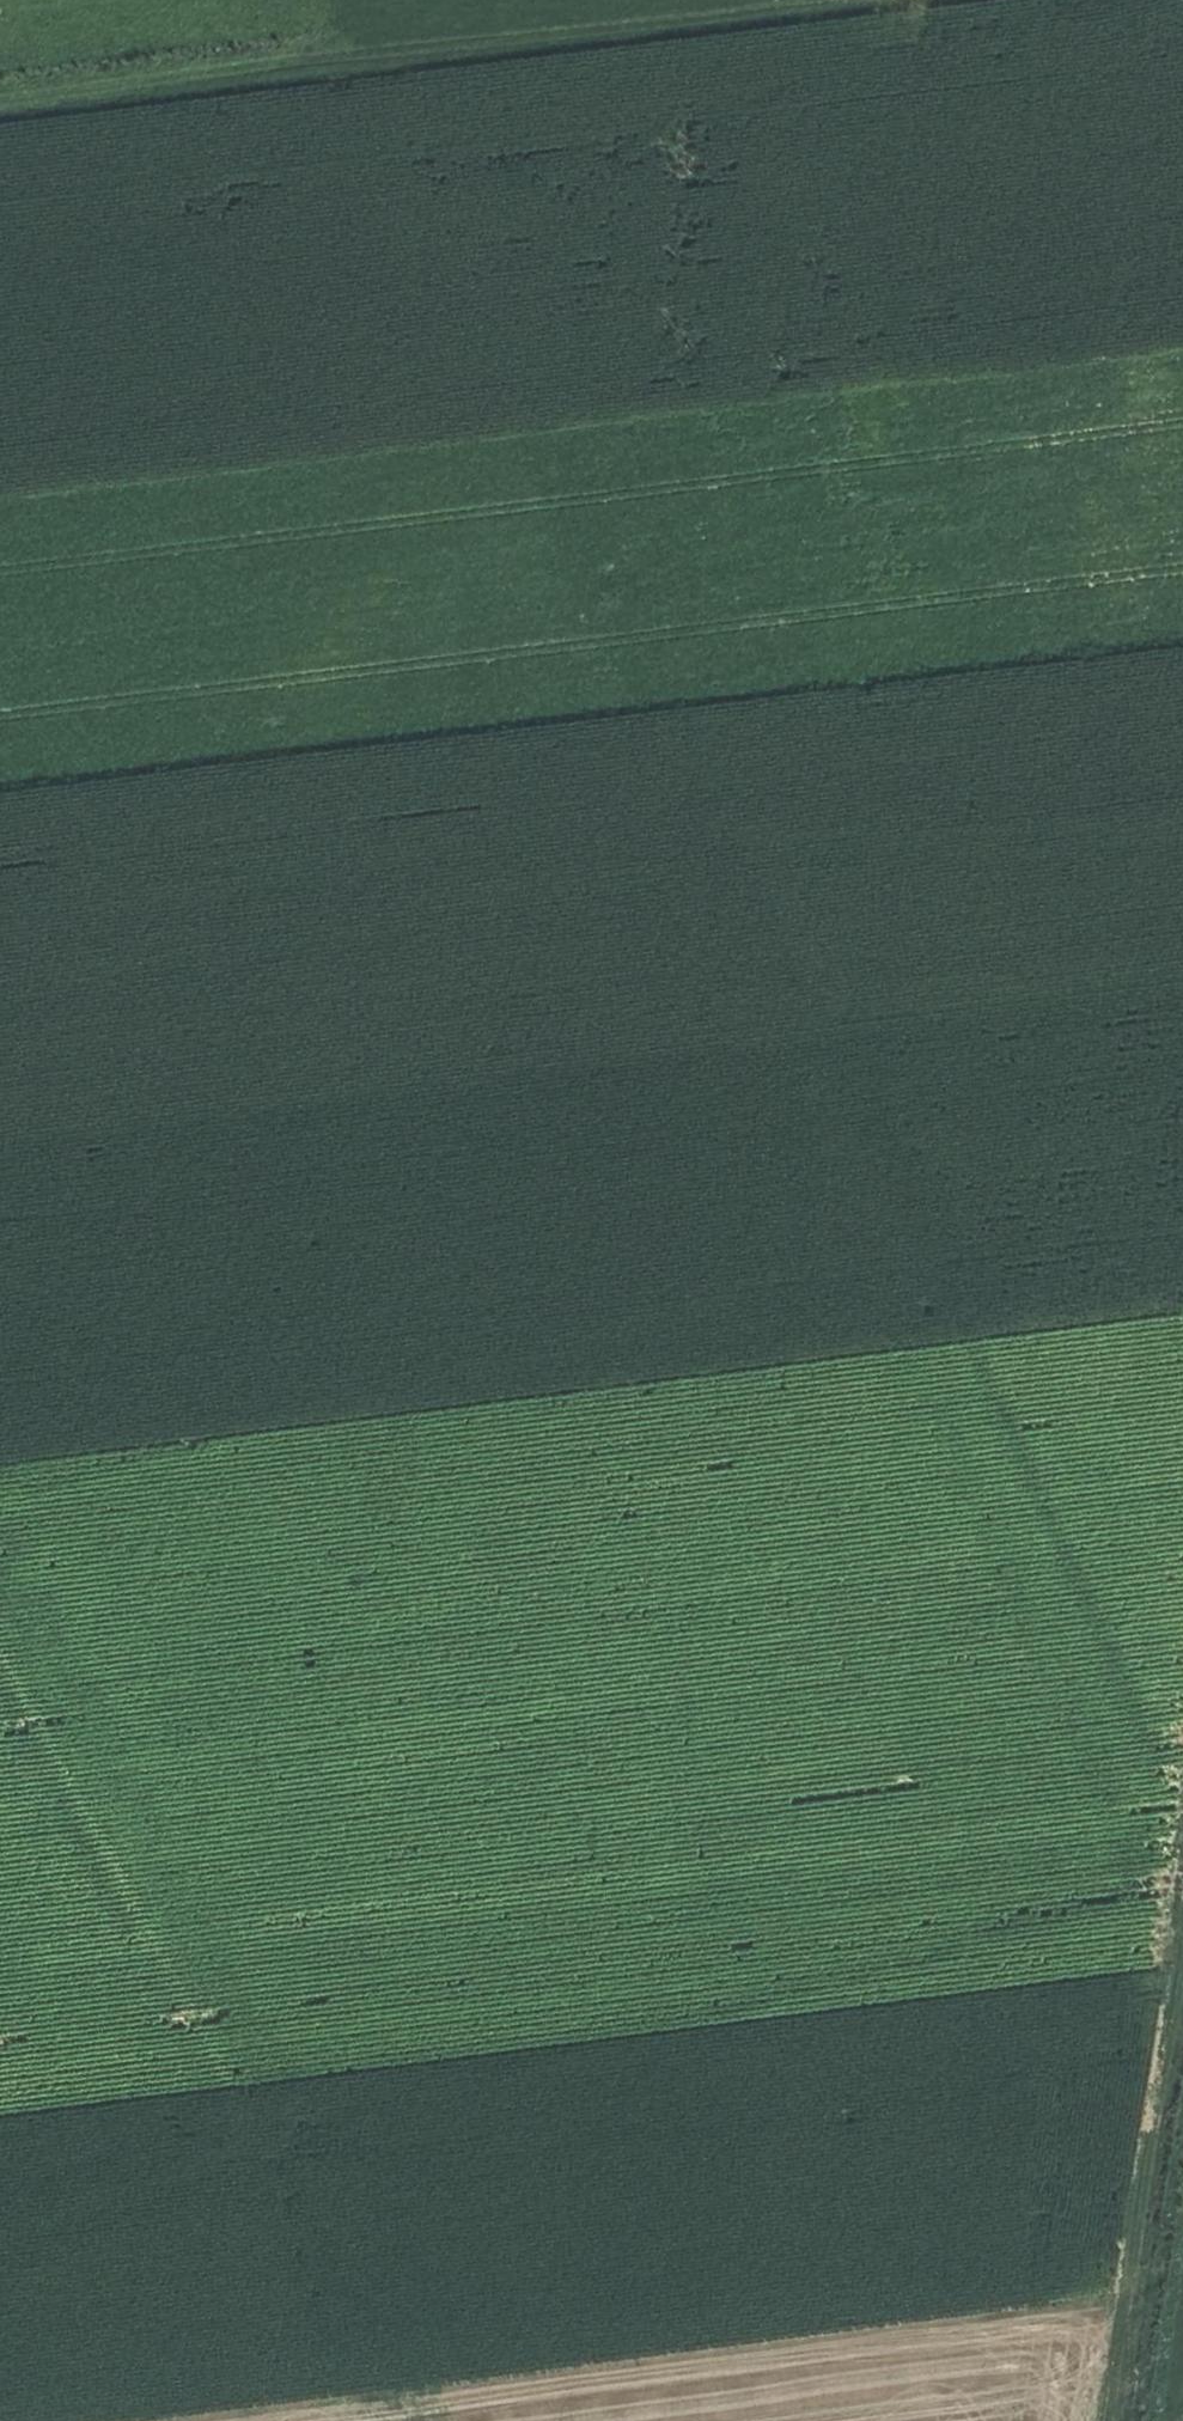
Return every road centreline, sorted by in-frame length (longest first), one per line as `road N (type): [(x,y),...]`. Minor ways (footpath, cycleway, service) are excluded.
road 1 (track): [(0,95),(752,0)]
road 2 (track): [(1182,1861),(1109,2420)]

